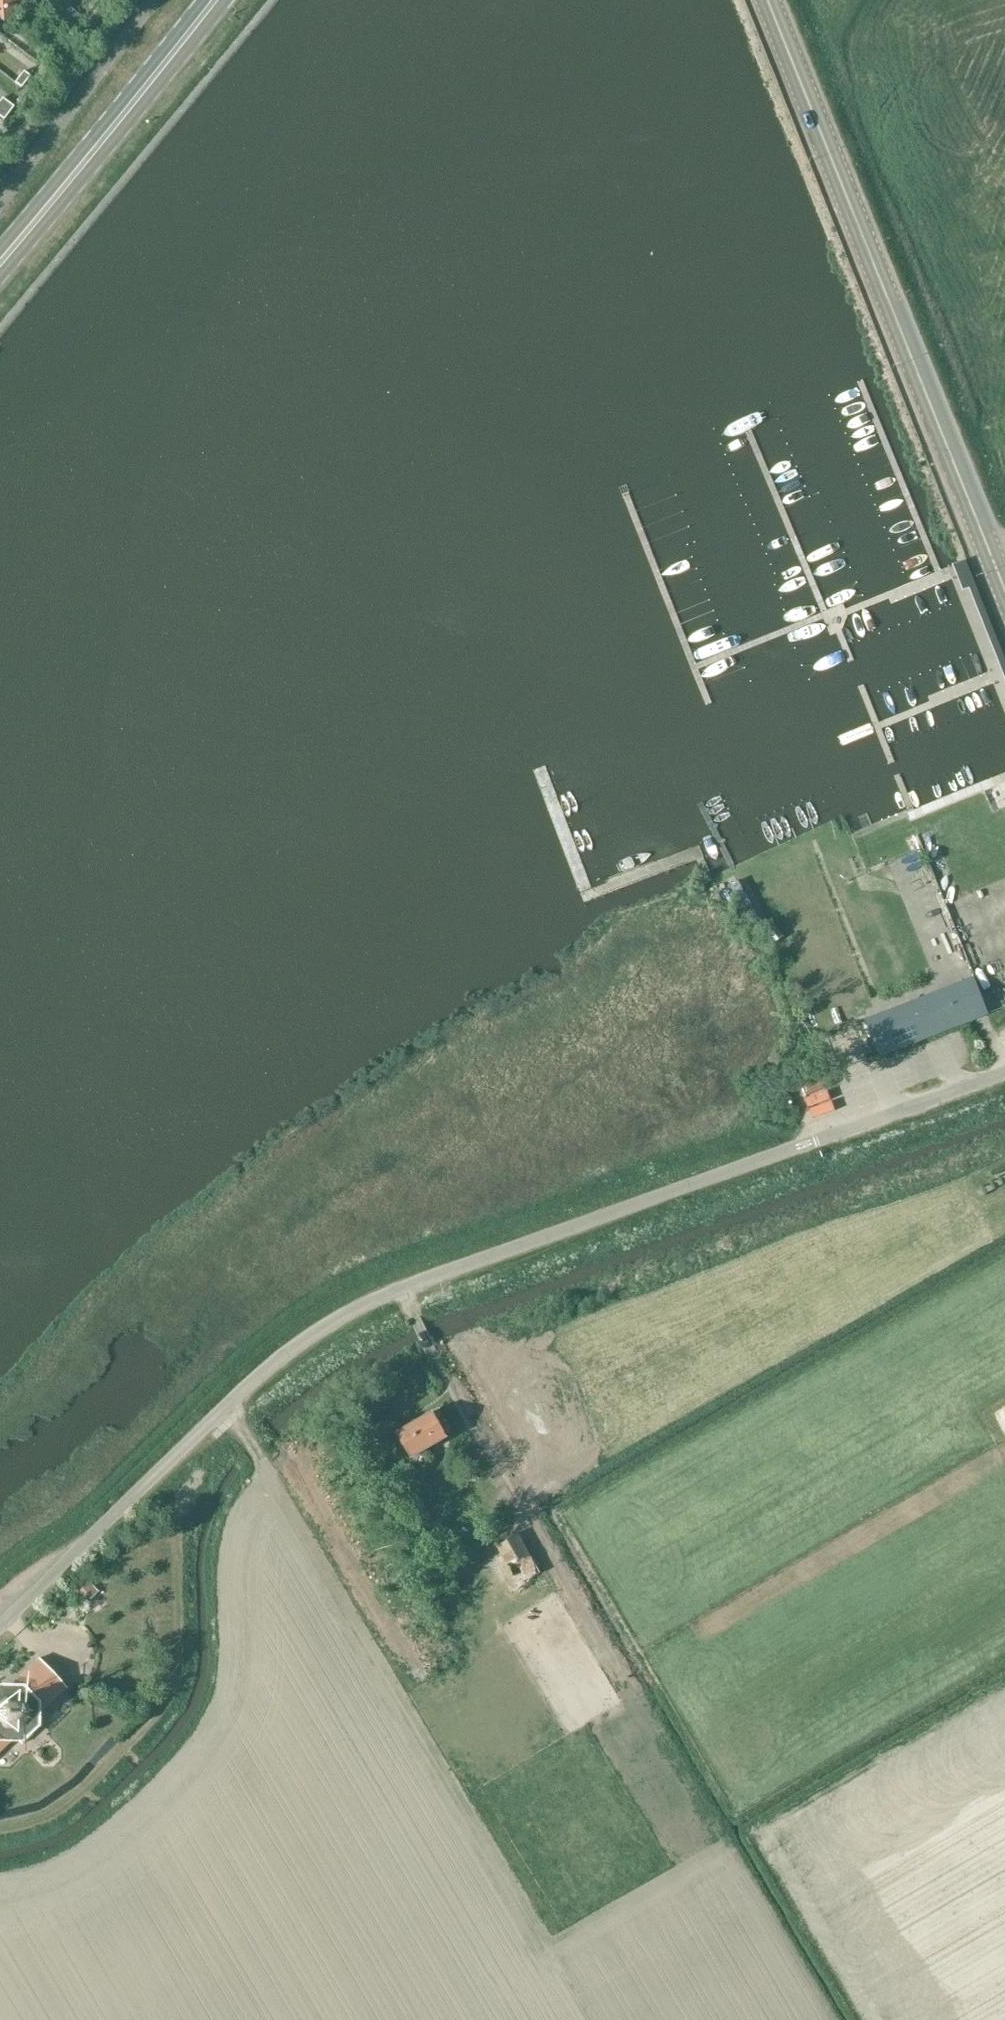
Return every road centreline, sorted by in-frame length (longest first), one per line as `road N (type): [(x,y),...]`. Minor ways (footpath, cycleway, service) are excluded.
road 1 (unclassified): [(0,1625),(265,1371),(342,1317),(440,1274),(1004,1071)]
road 2 (tertiary): [(1004,594),(766,0)]
road 3 (primary): [(0,265),(214,0)]

